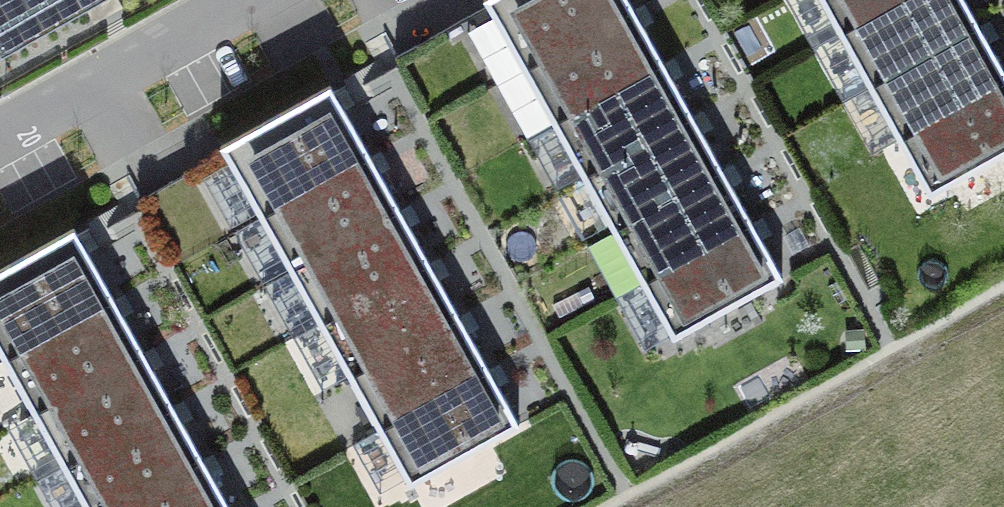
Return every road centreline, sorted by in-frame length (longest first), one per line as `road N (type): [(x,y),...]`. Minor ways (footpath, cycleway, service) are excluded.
road 1 (residential): [(246,0),(0,137)]

